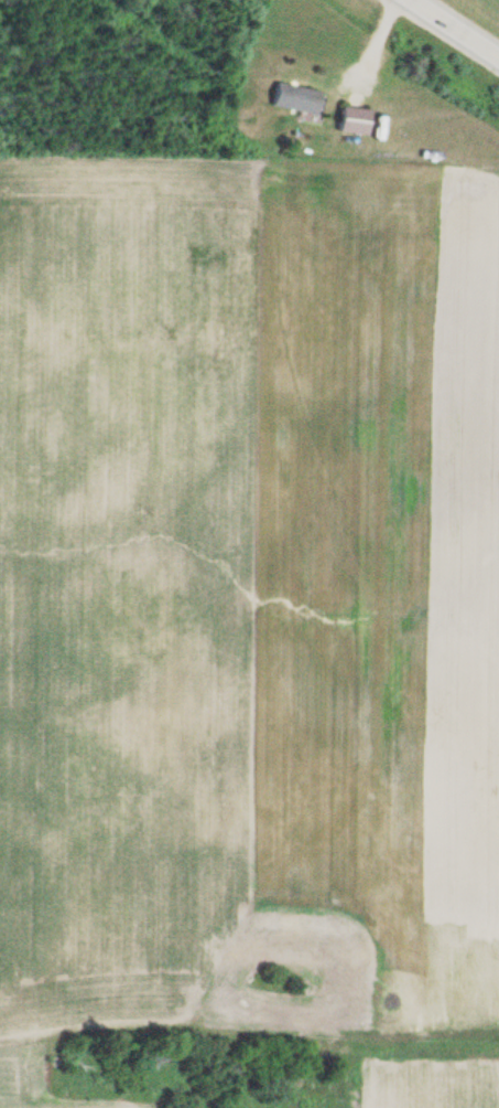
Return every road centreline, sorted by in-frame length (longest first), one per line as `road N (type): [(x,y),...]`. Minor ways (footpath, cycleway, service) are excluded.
road 1 (residential): [(0,1026),(96,1023),(216,991)]

